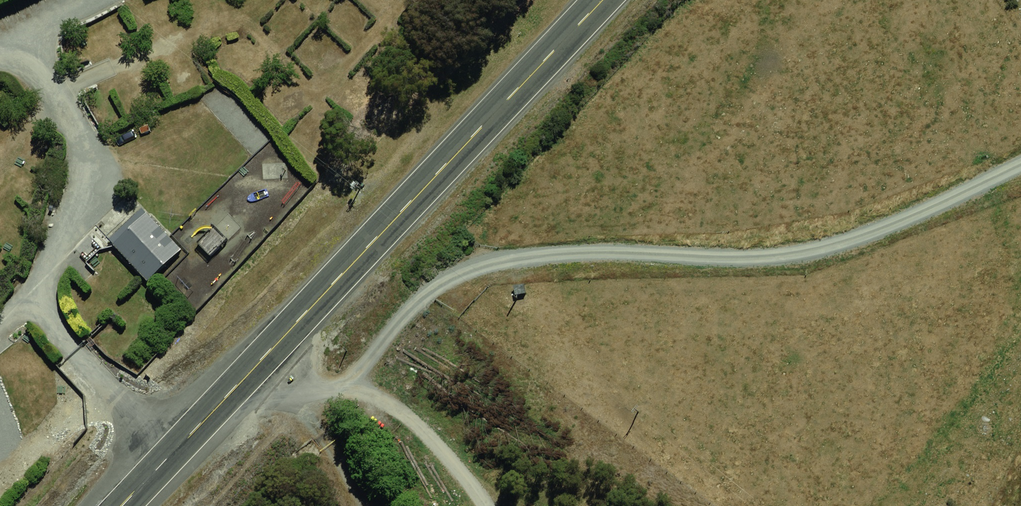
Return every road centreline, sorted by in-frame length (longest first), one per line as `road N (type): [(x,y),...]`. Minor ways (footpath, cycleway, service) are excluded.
road 1 (track): [(285,398),(352,379),(417,301),(457,270),(498,254),(609,241),(745,257),(804,254),(891,227),(1020,162)]
road 2 (trunk): [(605,0),(124,505)]
road 3 (track): [(285,398),(396,404),(488,505)]
road 4 (track): [(255,368),(285,398),(348,505)]

